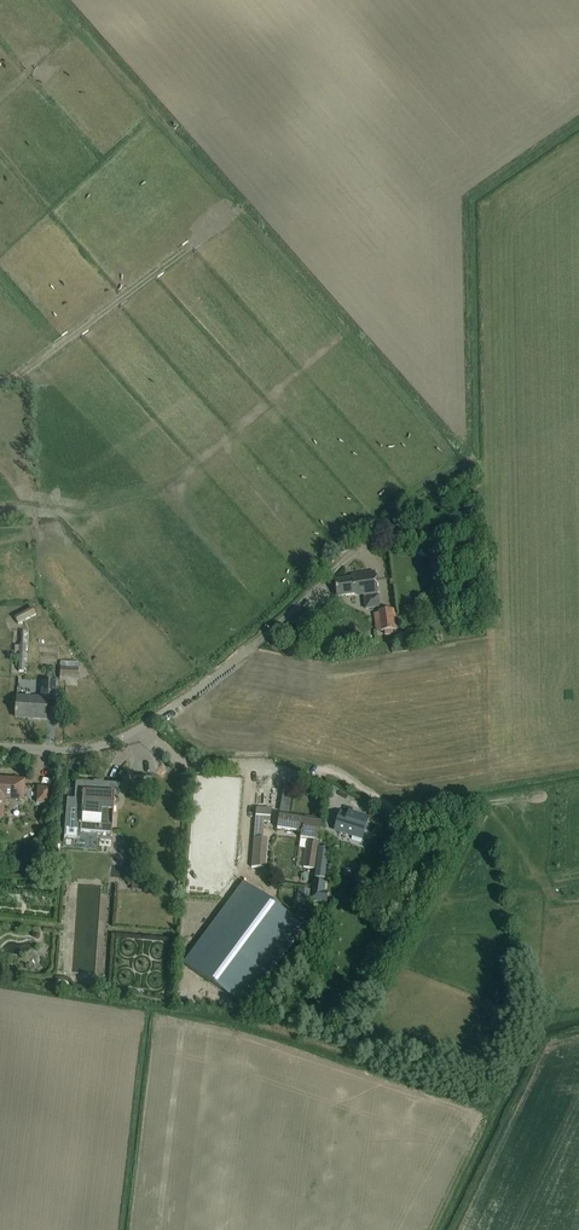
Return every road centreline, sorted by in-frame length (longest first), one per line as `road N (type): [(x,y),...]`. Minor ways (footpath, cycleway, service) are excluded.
road 1 (unclassified): [(0,746),(68,750),(133,732),(219,673),(326,577)]

